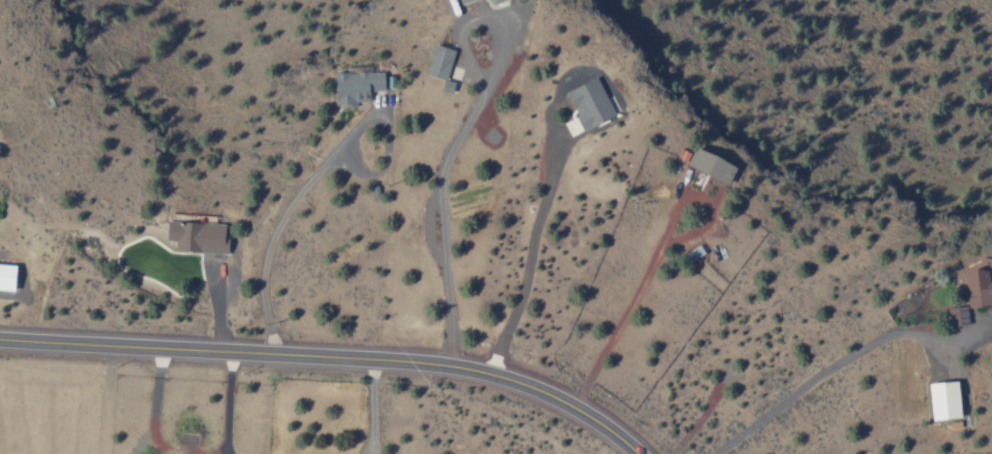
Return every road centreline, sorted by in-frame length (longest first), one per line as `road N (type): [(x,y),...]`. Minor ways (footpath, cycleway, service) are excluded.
road 1 (tertiary): [(635,453),(589,416),(526,383),(443,365),(0,336)]

